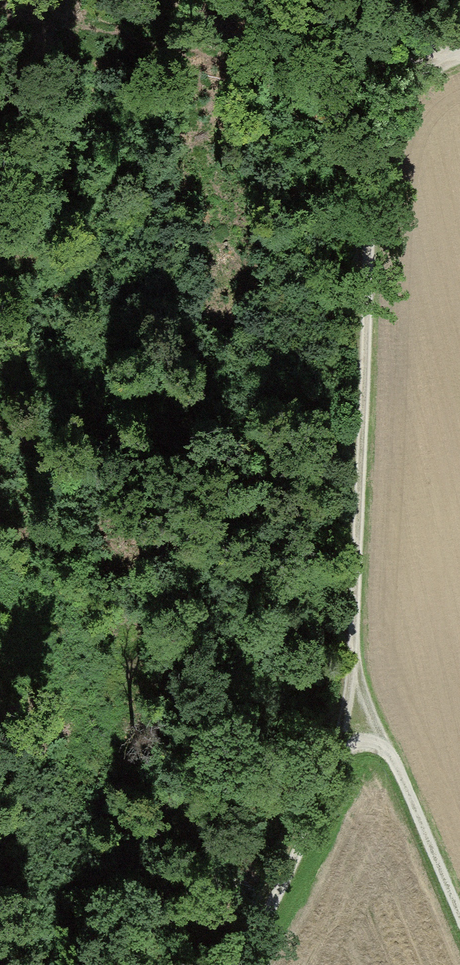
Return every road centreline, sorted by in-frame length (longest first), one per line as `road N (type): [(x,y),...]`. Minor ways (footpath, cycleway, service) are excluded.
road 1 (track): [(431,54),(388,110),(380,151),(353,665),(459,909)]
road 2 (track): [(353,665),(342,738),(290,867),(234,964)]
road 3 (track): [(265,0),(317,27),(431,54)]

